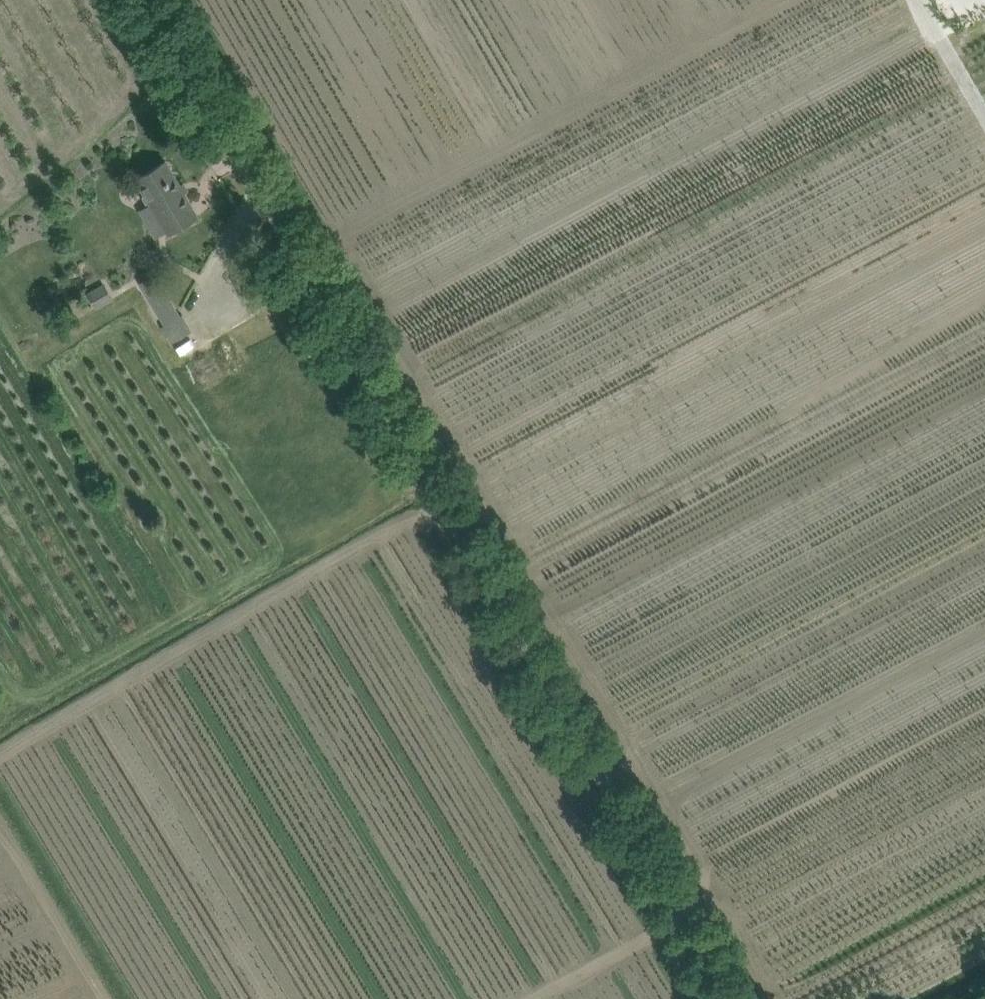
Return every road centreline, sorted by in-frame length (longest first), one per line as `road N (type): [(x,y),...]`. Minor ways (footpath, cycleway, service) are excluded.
road 1 (unclassified): [(720,998),(148,0)]

